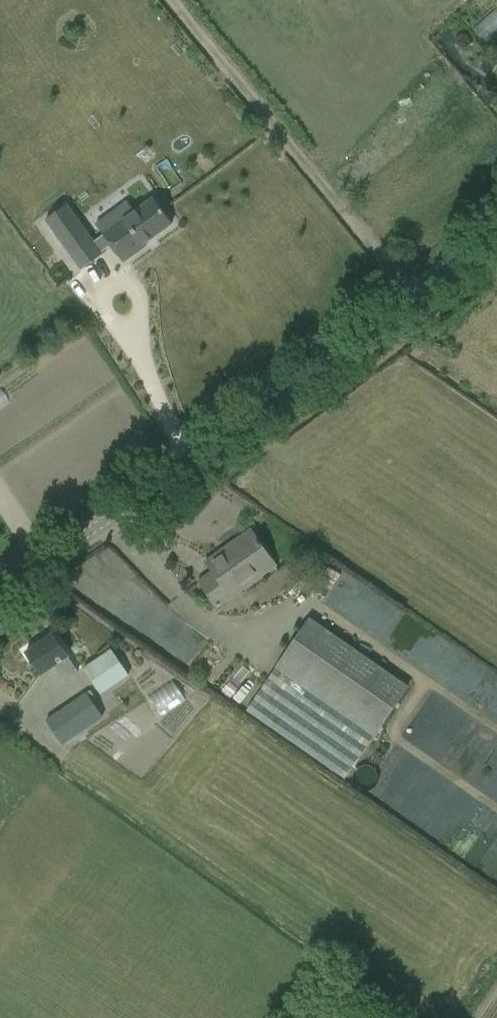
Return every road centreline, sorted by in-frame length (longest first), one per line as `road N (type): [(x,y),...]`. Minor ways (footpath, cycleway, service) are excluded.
road 1 (tertiary): [(0,600),(195,469),(496,242)]
road 2 (track): [(420,300),(183,0)]

